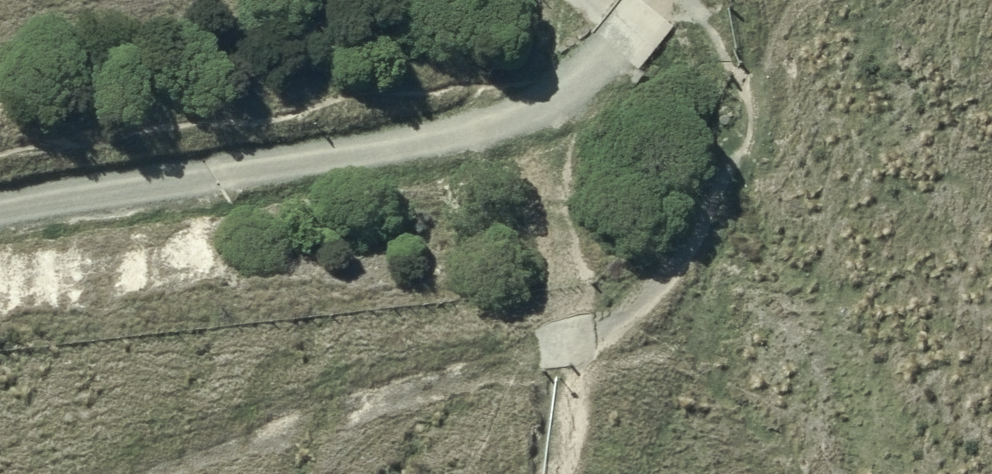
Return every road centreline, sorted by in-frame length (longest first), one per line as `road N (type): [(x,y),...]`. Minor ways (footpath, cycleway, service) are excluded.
road 1 (track): [(654,0),(590,78),(497,128),(0,210)]
road 2 (trunk): [(581,473),(340,0)]

